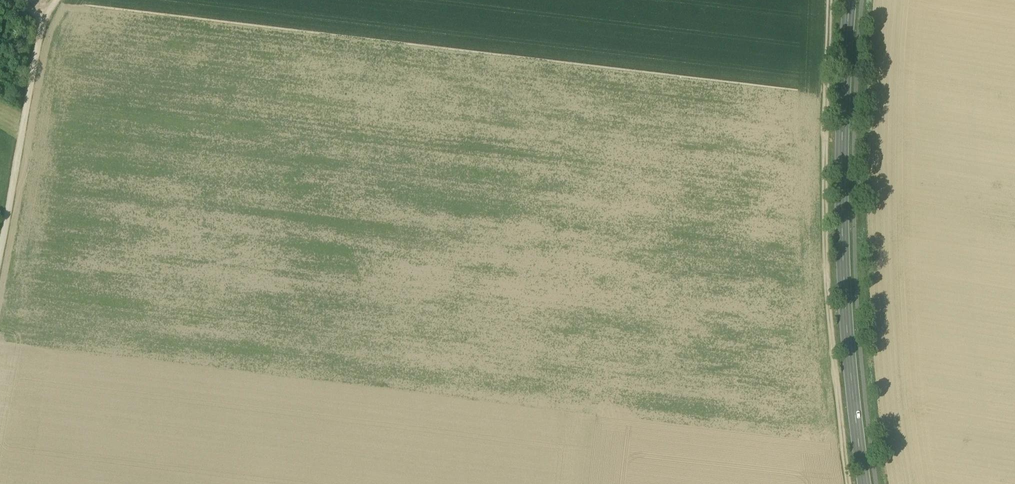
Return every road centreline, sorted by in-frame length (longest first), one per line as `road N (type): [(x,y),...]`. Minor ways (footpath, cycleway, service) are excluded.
road 1 (tertiary): [(865,483),(844,259),(852,0)]
road 2 (track): [(831,0),(830,288),(849,483)]
road 3 (track): [(0,257),(36,55),(62,0)]

